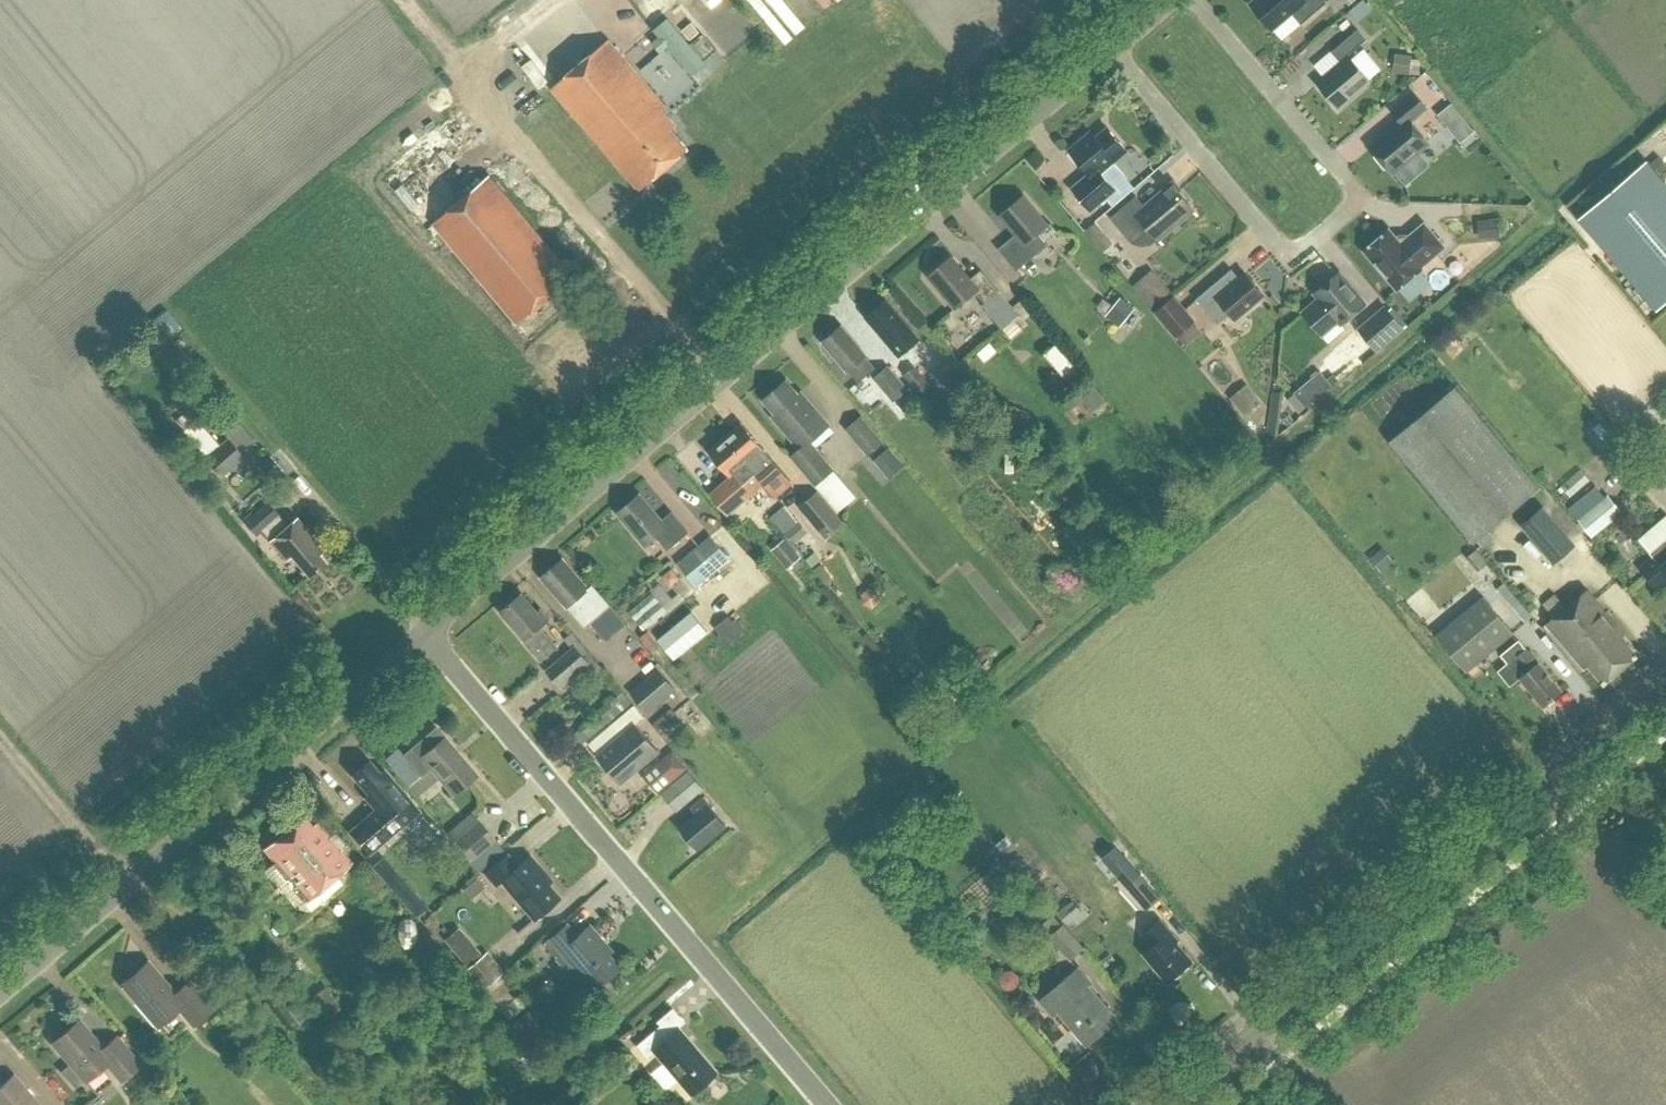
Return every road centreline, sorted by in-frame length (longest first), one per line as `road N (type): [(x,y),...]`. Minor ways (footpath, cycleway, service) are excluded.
road 1 (unclassified): [(421,632),(1111,47)]
road 2 (tertiary): [(1166,1104),(1665,681)]
road 3 (unclassified): [(829,1104),(421,632)]
road 4 (unclassified): [(1111,47),(1284,253),(1300,251),(1346,211),(1353,188),(1199,0)]
road 5 (unclassified): [(0,989),(421,632)]

